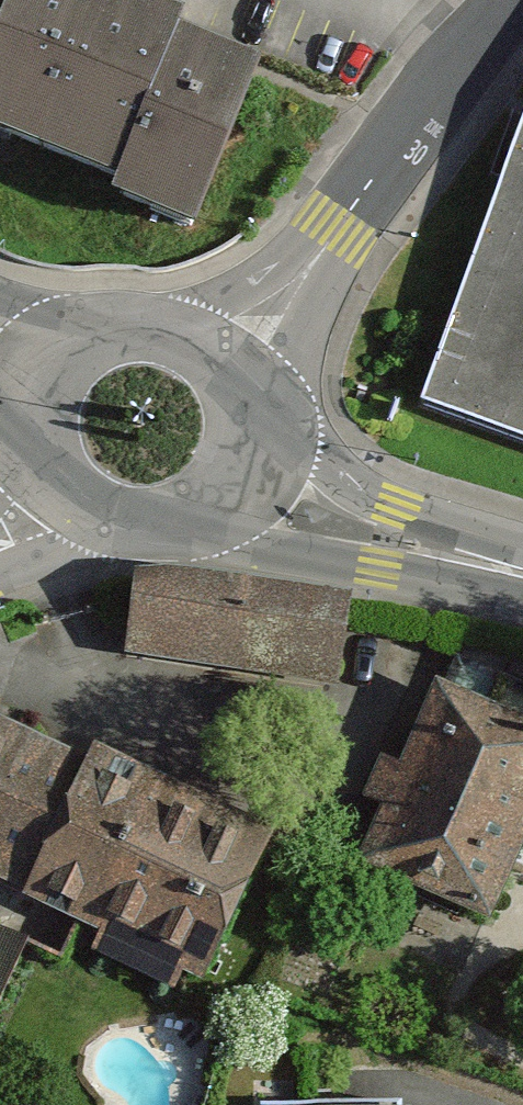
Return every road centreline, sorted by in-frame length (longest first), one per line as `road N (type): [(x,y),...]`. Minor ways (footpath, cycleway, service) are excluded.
road 1 (residential): [(234,363),(520,0)]
road 2 (secondary): [(241,486),(390,546),(522,579)]
road 3 (secondary): [(234,363),(189,328),(132,320),(79,341),(43,386)]
road 4 (secondary): [(63,505),(106,534),(157,540),(205,523),(241,486)]
road 5 (secondary): [(241,486),(255,445),(252,402),(234,363)]
road 6 (secondary): [(43,386),(34,427),(41,469),(63,505)]

